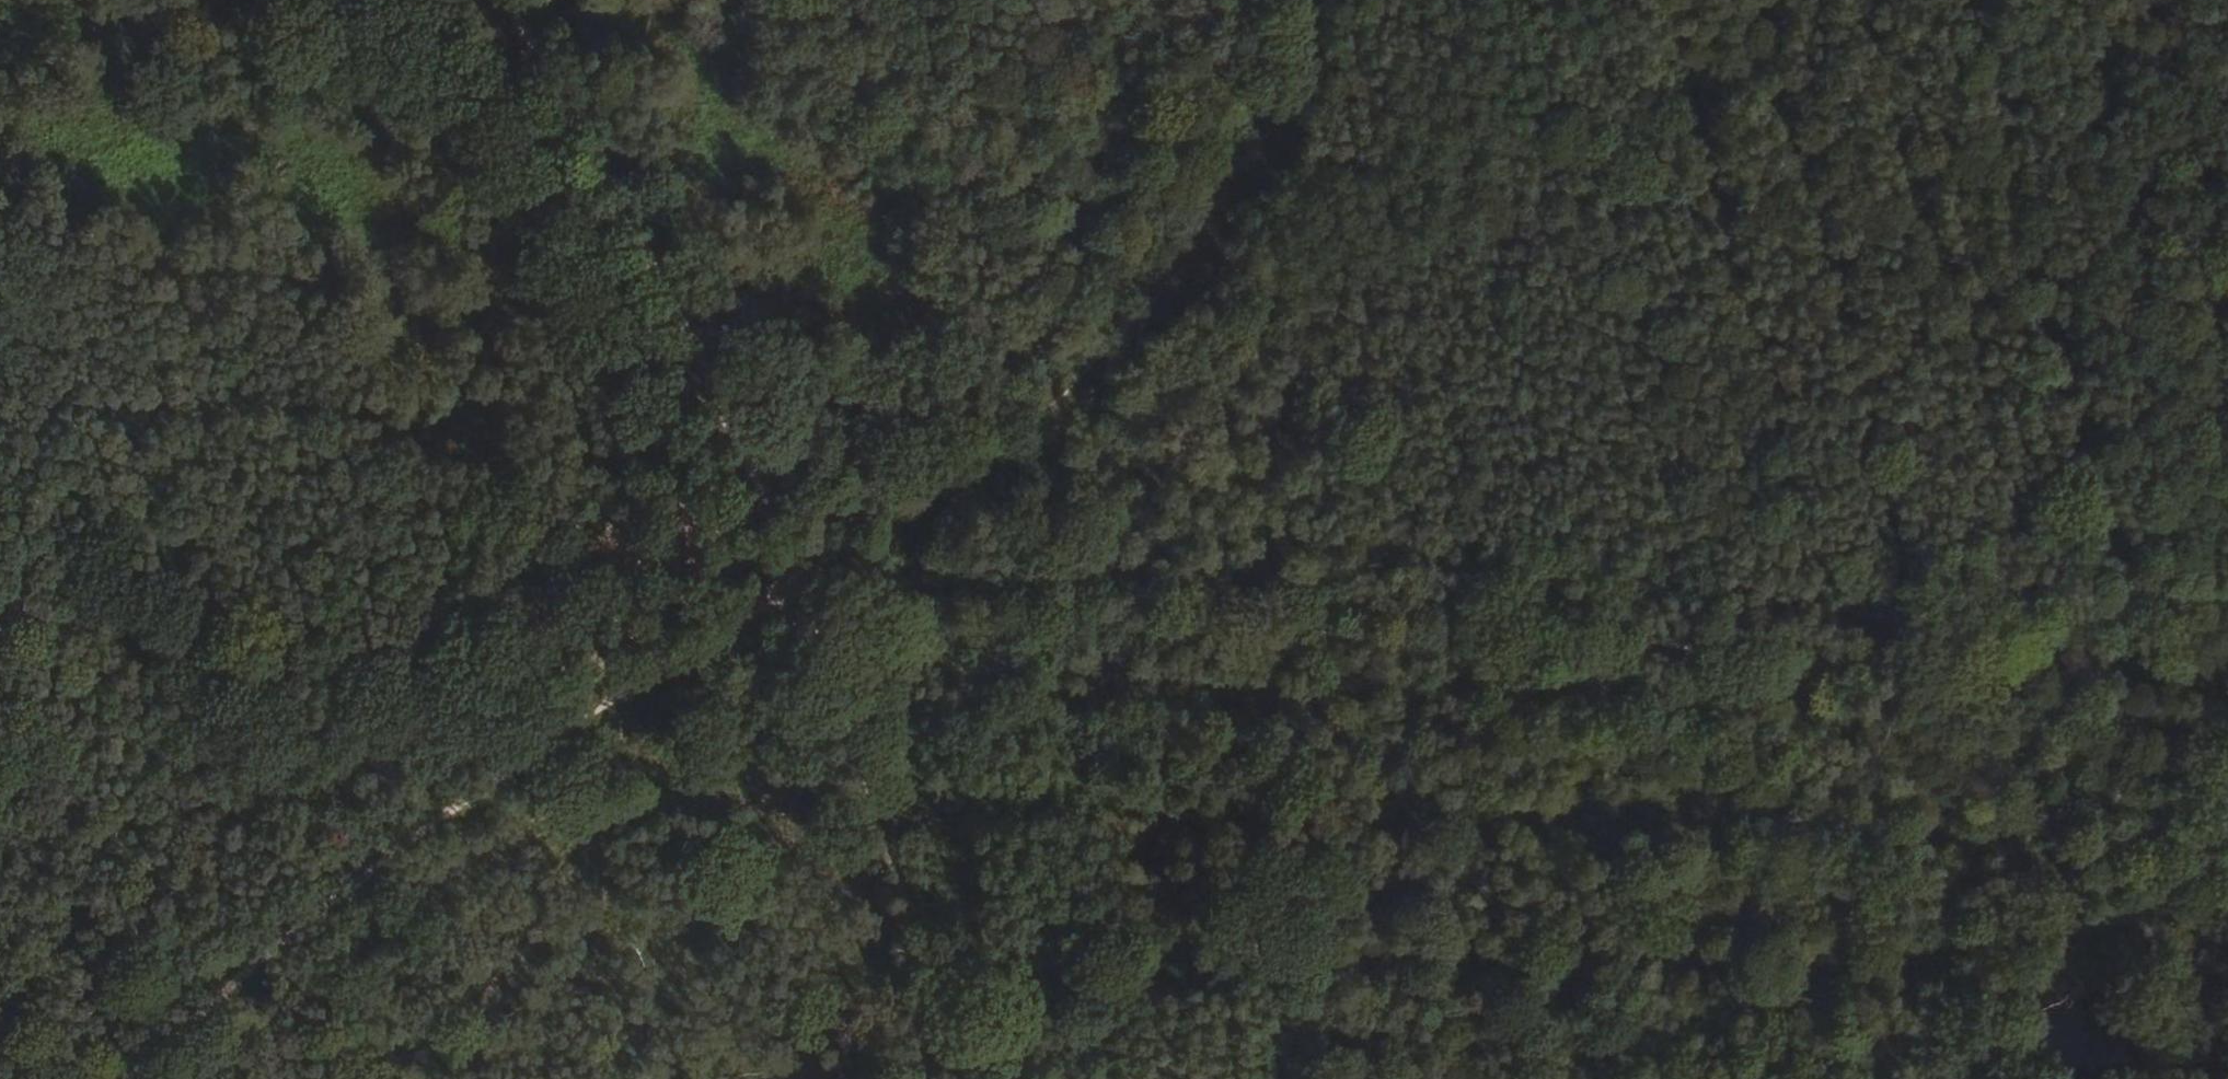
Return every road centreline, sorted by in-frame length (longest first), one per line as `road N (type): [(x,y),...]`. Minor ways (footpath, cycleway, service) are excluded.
road 1 (track): [(505,0),(649,257),(796,571)]
road 2 (track): [(796,571),(975,1078)]

